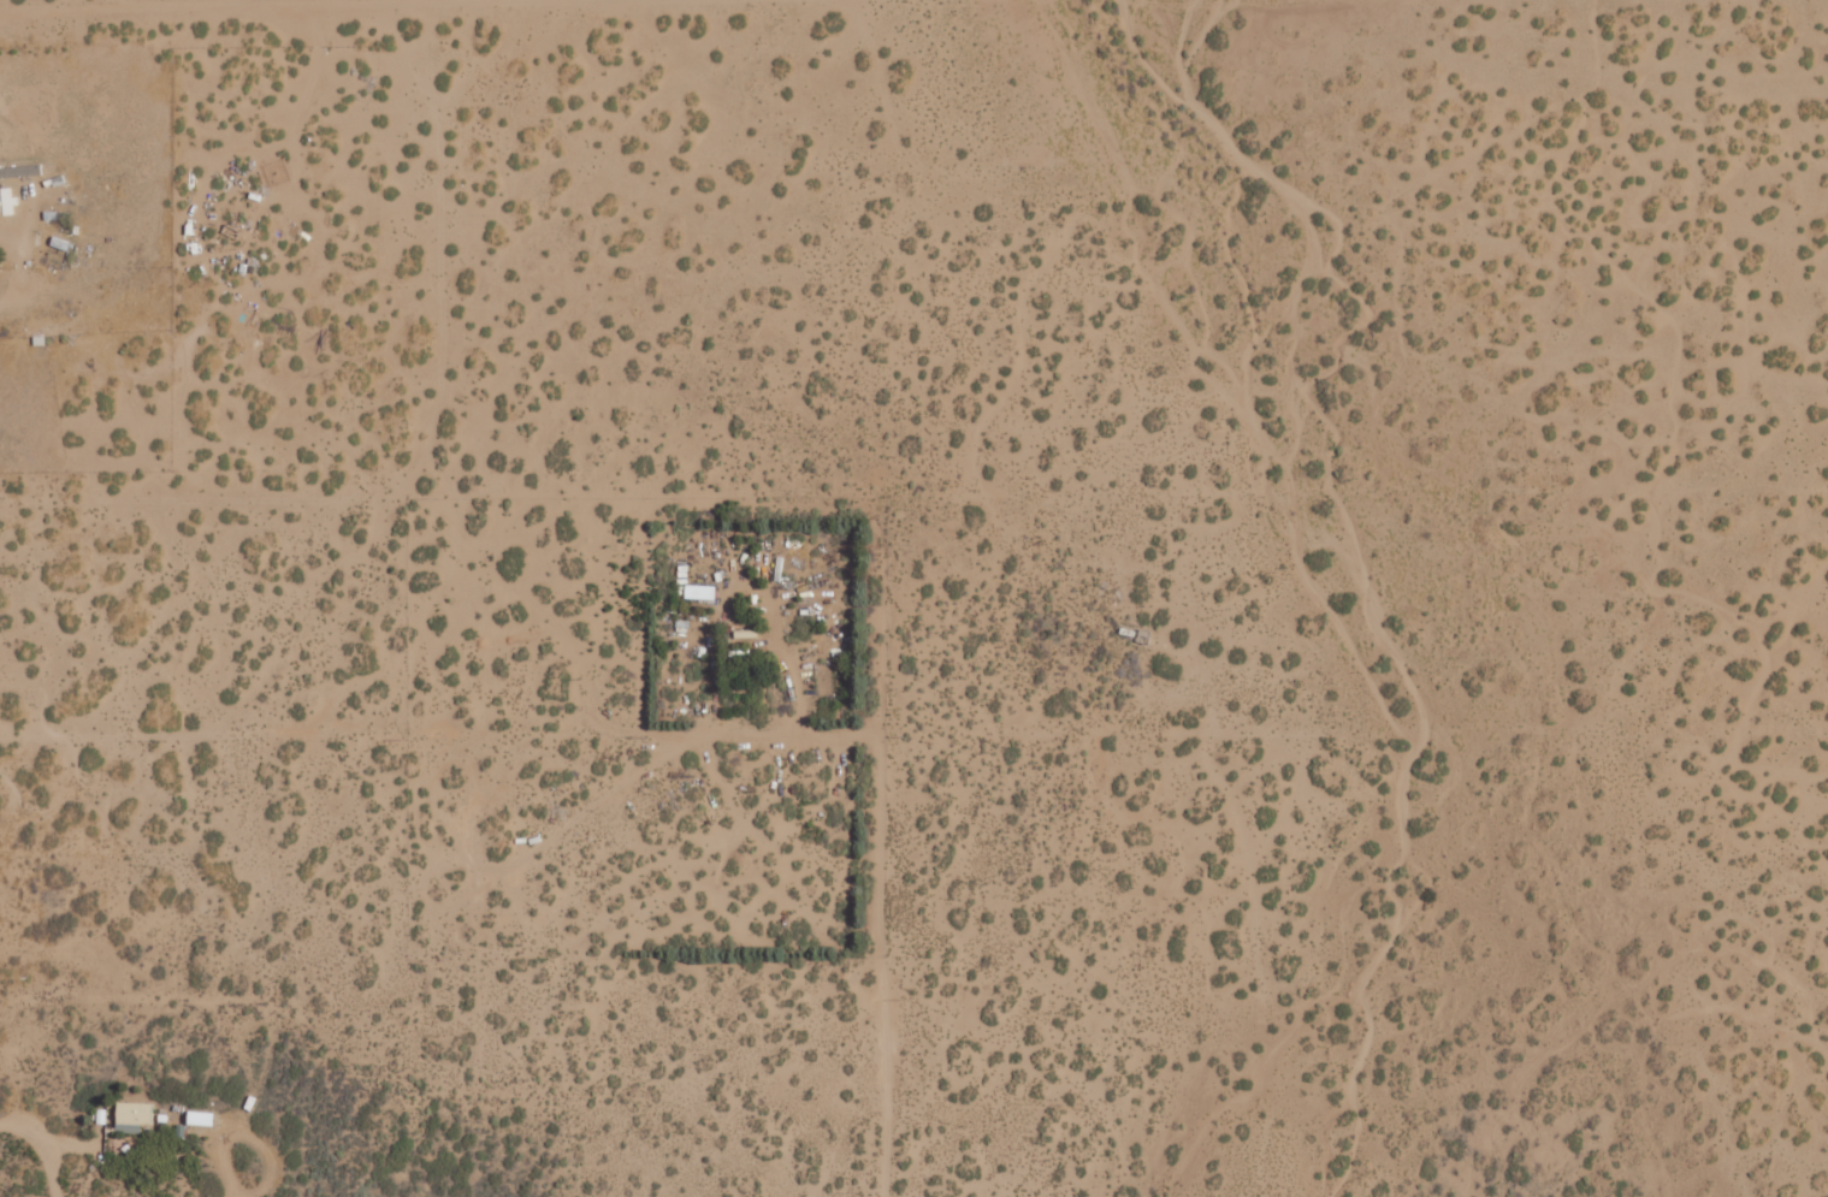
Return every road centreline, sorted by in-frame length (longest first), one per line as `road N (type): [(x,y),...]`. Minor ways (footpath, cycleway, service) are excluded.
road 1 (residential): [(364,0),(0,15)]

